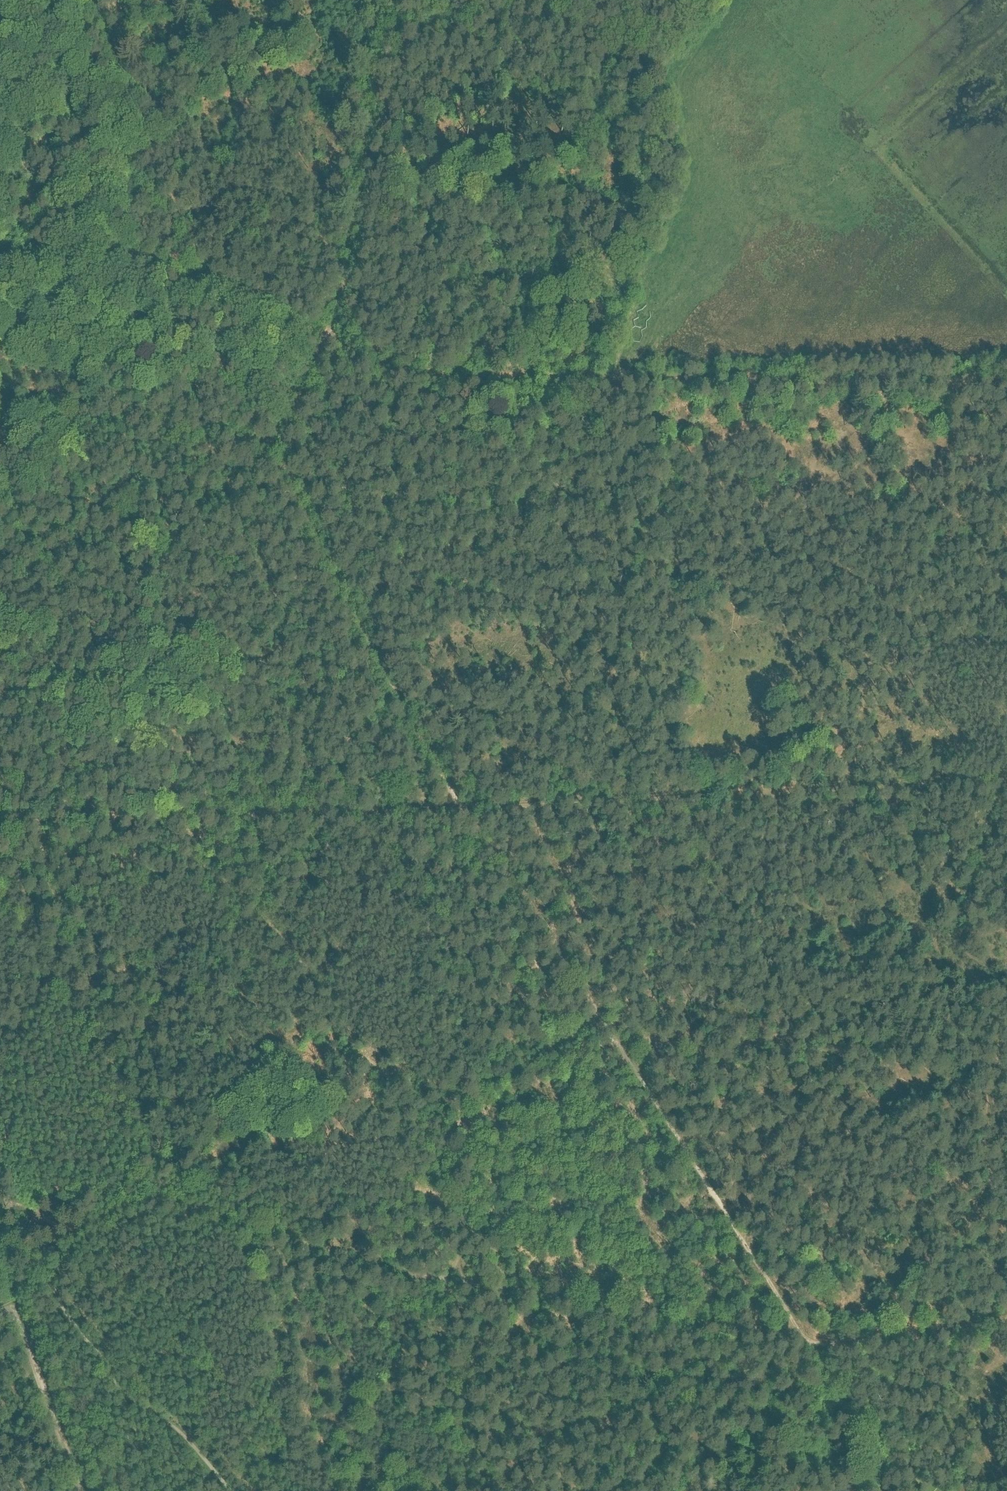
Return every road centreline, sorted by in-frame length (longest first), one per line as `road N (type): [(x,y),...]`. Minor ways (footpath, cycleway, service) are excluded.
road 1 (track): [(1006,779),(463,809),(0,820)]
road 2 (track): [(806,1340),(438,773),(376,656)]
road 3 (track): [(520,379),(403,373),(164,270),(0,267)]
road 4 (track): [(1006,380),(591,380)]
road 5 (track): [(87,1230),(137,1208),(175,1205),(321,1254),(458,1283)]
road 6 (track): [(306,518),(283,442),(343,293),(362,163)]
road 7 (track): [(458,1283),(806,1340)]
road 8 (track): [(1006,1322),(829,1346),(806,1340)]
road 9 (track): [(806,1340),(865,1435),(880,1490)]
road 10 (track): [(362,163),(376,0)]
road 11 (track): [(376,656),(306,518)]

